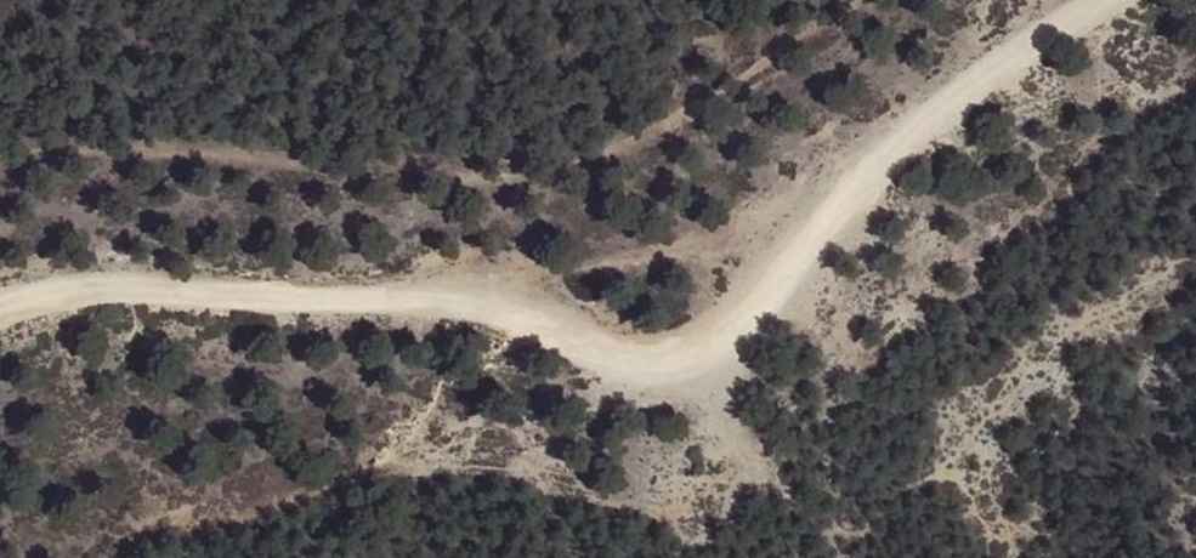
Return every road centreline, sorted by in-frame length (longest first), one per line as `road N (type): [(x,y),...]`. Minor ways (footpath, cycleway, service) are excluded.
road 1 (track): [(1101,0),(896,147),(742,333),(668,372),(595,359),(507,279),(0,288)]
road 2 (track): [(860,0),(547,163),(106,142),(0,158)]

